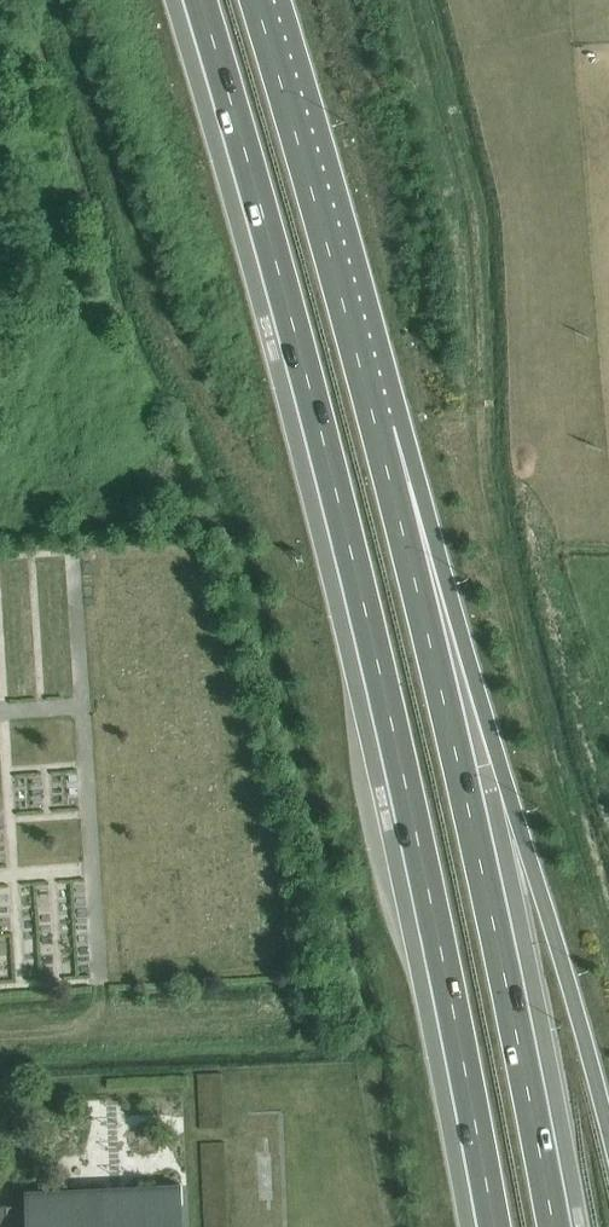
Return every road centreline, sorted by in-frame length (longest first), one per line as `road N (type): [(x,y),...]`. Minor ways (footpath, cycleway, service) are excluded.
road 1 (trunk): [(200,0),(267,223),(376,669),(491,1226)]
road 2 (trunk): [(553,1226),(436,664),(354,342)]
road 3 (trunk): [(608,1135),(442,569),(354,342)]
road 4 (trunk): [(354,342),(255,0)]

